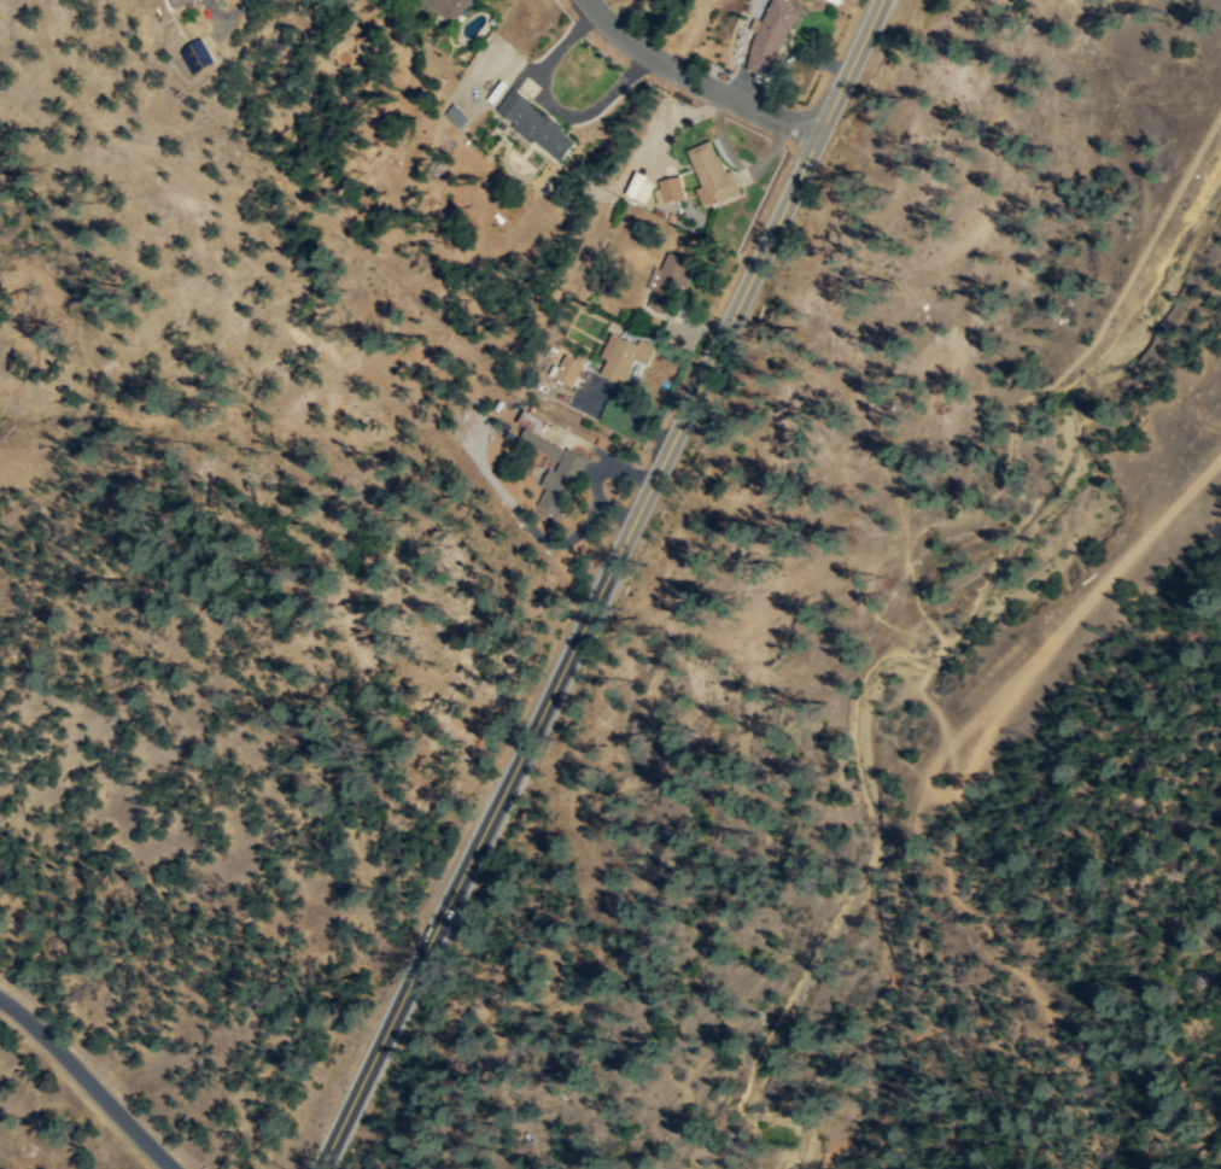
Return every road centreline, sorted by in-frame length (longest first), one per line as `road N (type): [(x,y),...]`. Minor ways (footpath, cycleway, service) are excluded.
road 1 (tertiary): [(321,1168),(818,134)]
road 2 (track): [(933,790),(912,818),(922,853),(951,876),(981,951),(1028,978),(1069,1060),(1051,1072),(939,1025),(915,1040),(900,1093),(872,1136),(841,1145),(826,1168)]
road 3 (track): [(1220,456),(1000,700)]
road 4 (residential): [(818,134),(680,83),(597,0)]
road 5 (residential): [(173,1168),(24,1013),(0,1000)]
road 6 (track): [(1000,700),(964,779),(933,790),(929,776),(945,750),(1000,700)]
road 7 (tertiary): [(818,134),(879,0)]

